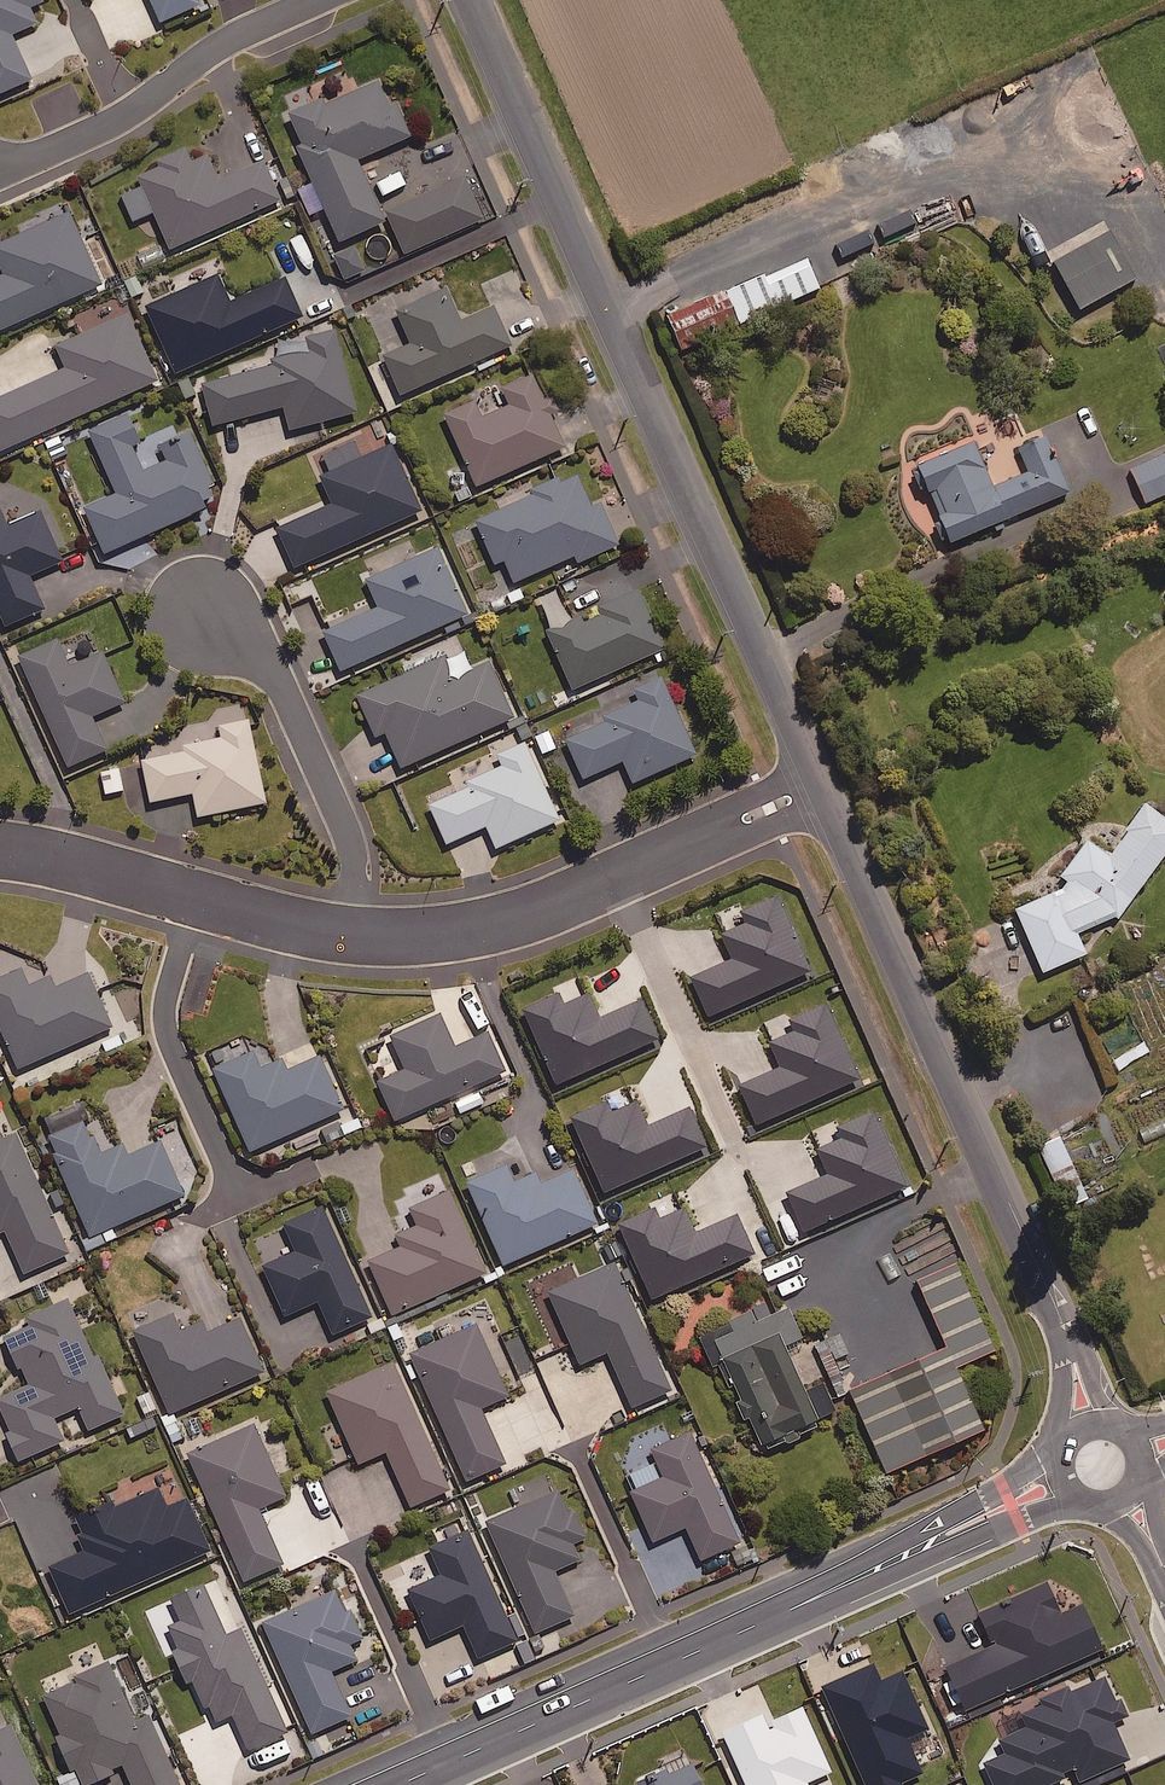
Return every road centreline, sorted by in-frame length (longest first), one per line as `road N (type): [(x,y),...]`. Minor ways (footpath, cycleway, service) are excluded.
road 1 (tertiary): [(824,785),(474,0)]
road 2 (secondary): [(398,1784),(1063,1481)]
road 3 (tertiary): [(1089,1426),(1066,1332),(824,785)]
road 4 (residential): [(824,785),(517,922),(459,935),(352,939)]
road 5 (residential): [(352,939),(345,823),(280,682),(243,641),(200,615)]
road 6 (residential): [(352,939),(206,905),(65,859),(0,848)]
road 7 (residential): [(19,164),(120,119),(227,42),(324,0)]

